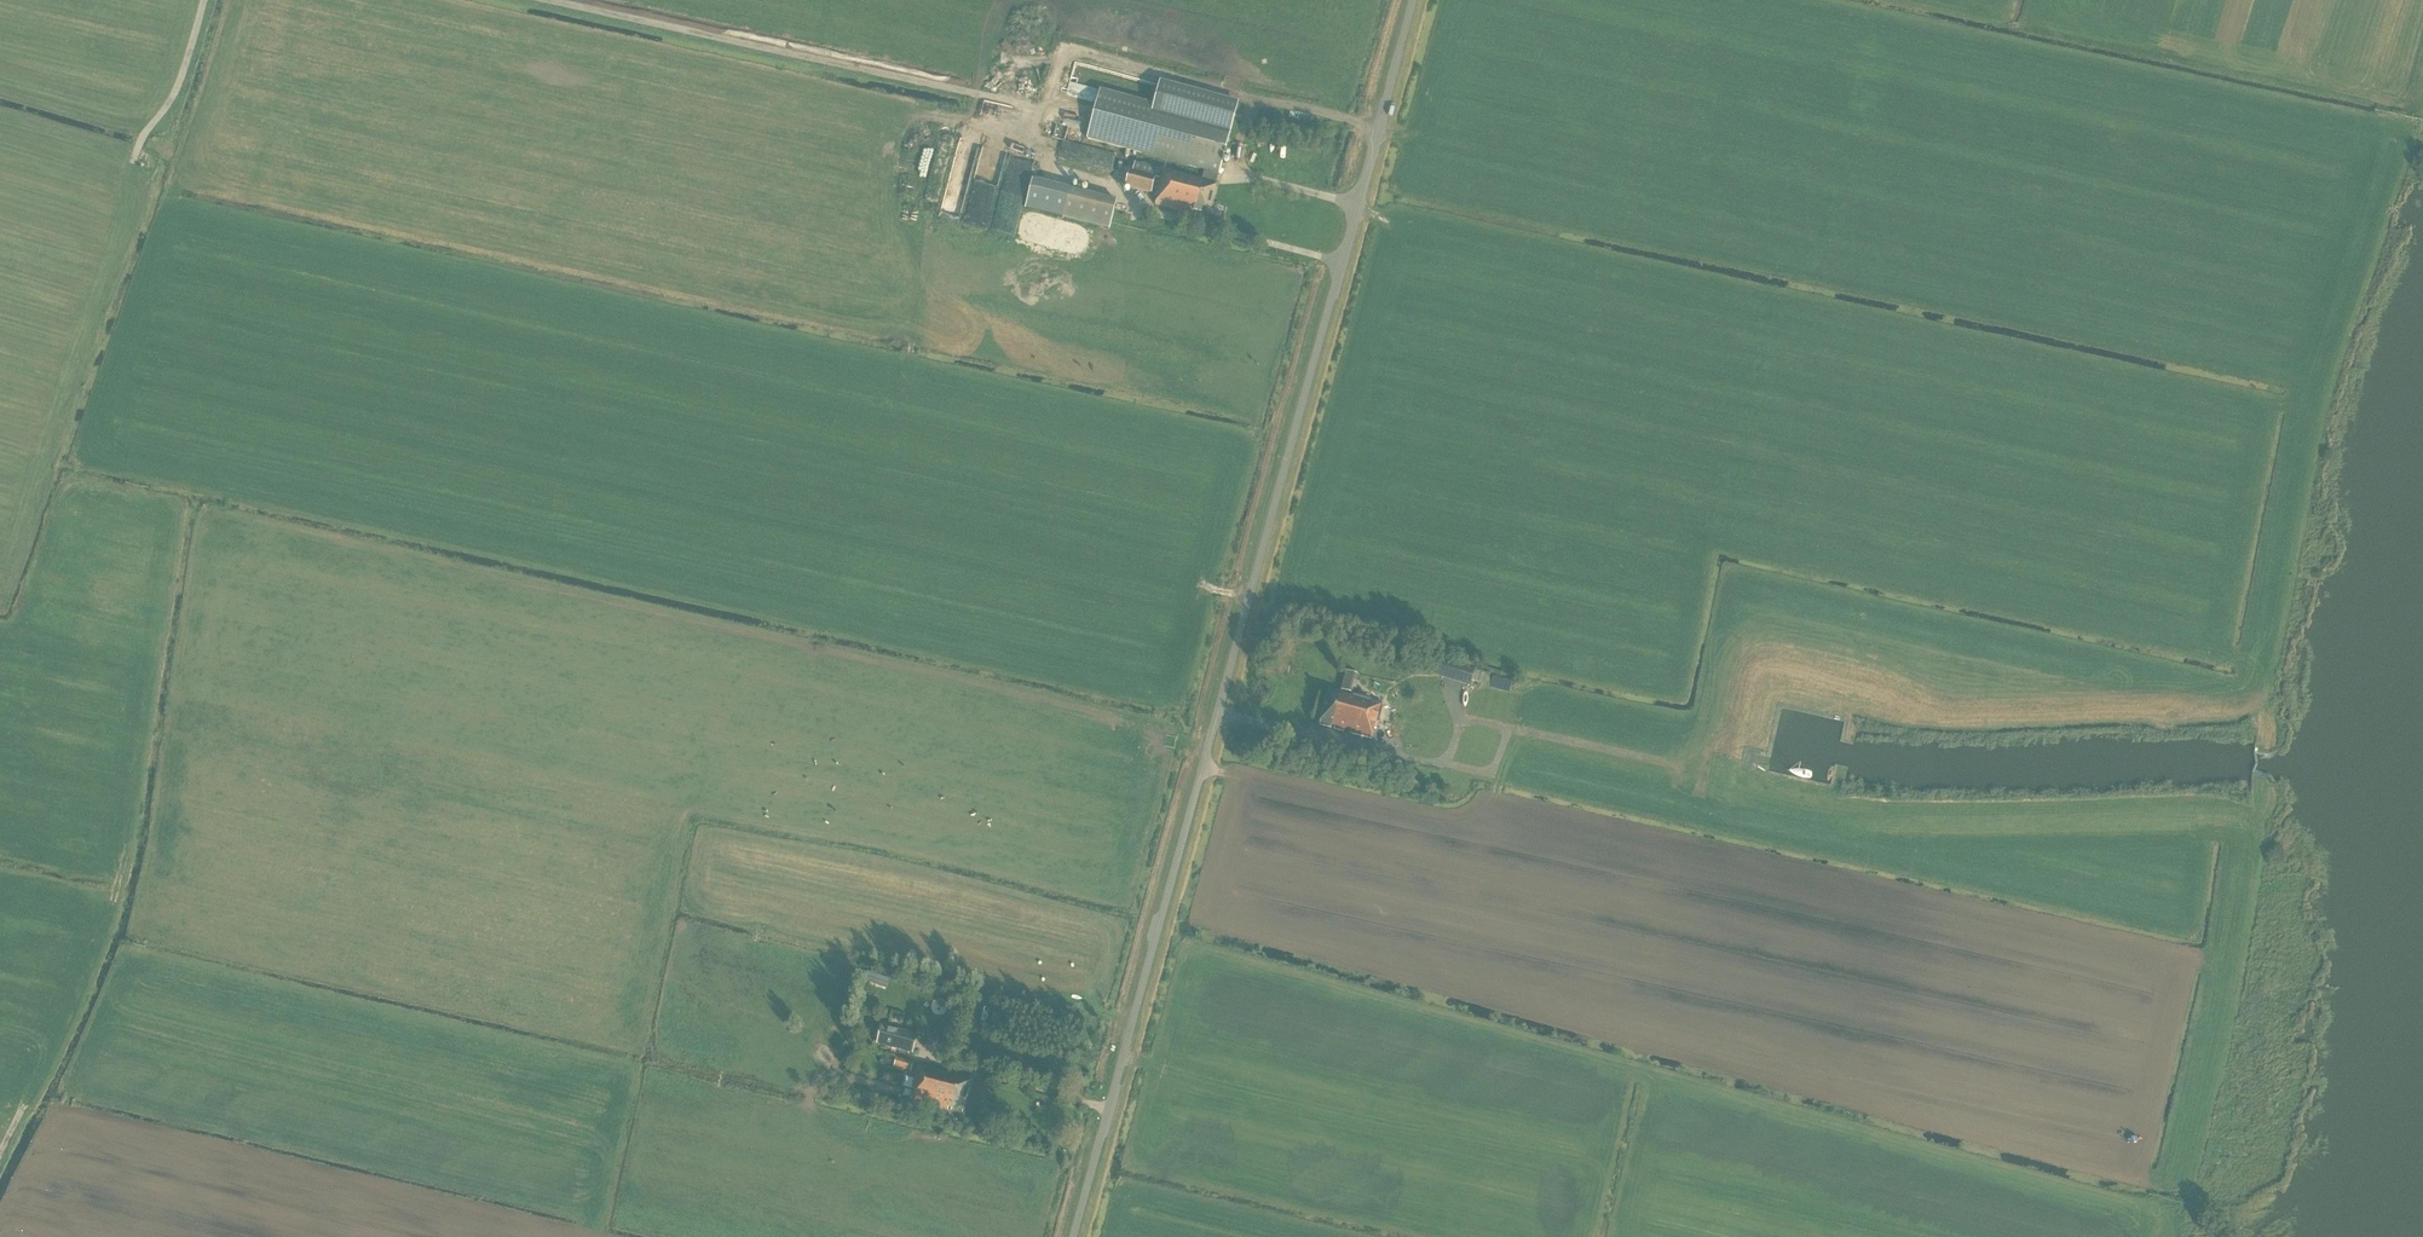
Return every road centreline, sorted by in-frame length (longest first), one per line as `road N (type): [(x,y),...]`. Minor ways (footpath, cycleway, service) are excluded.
road 1 (unclassified): [(1073,1236),(1413,0)]

